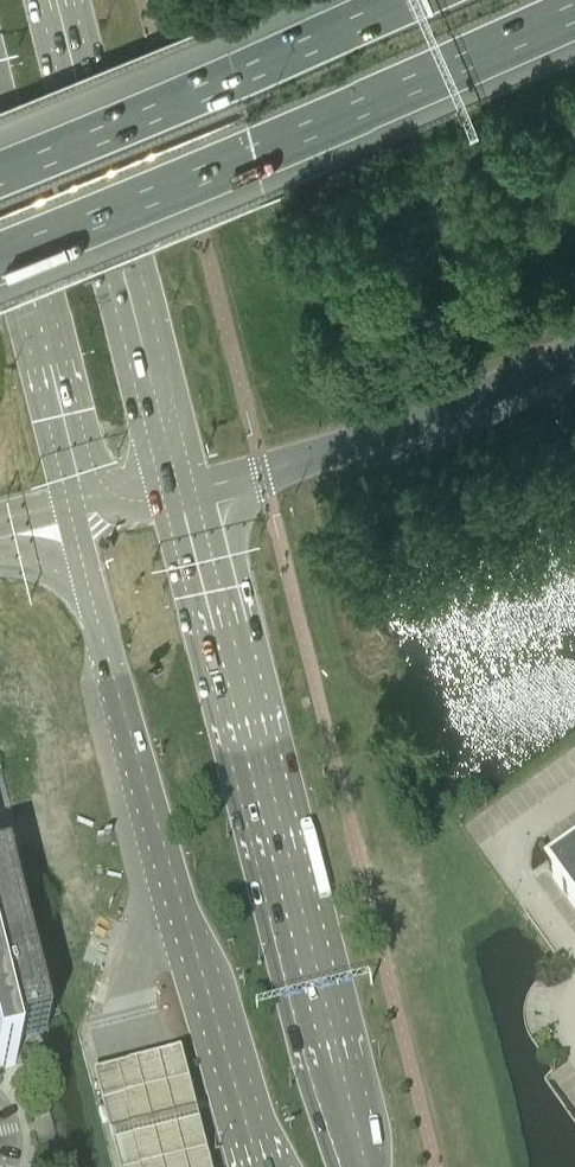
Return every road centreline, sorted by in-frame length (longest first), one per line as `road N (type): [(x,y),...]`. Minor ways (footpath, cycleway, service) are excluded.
road 1 (secondary): [(364,1166),(196,490)]
road 2 (secondary): [(72,519),(170,878),(263,1166)]
road 3 (motorway): [(0,257),(574,11)]
road 4 (secondary): [(196,490),(74,0)]
road 5 (motorway): [(411,0),(0,169)]
road 6 (motorway): [(196,490),(363,440),(574,352)]
road 7 (secondary): [(0,218),(72,519)]
road 8 (motorway): [(72,519),(196,490)]

